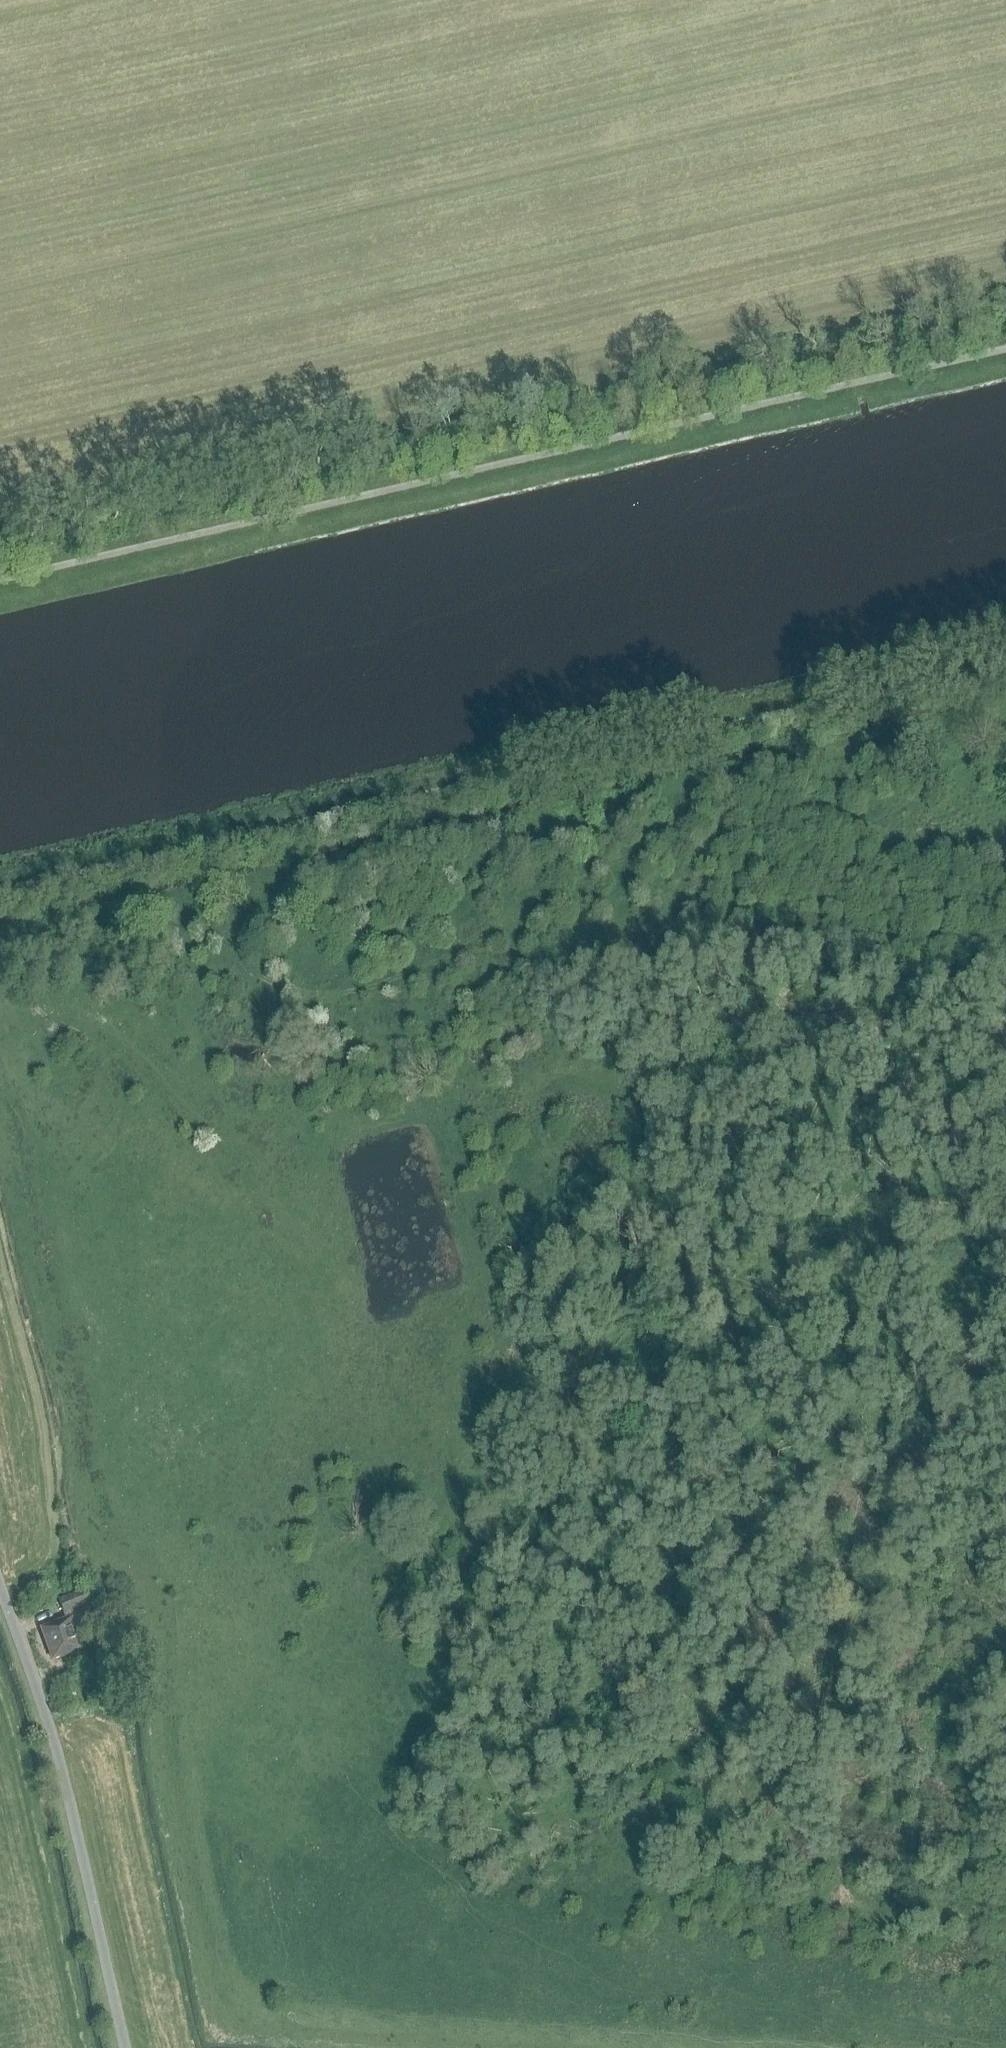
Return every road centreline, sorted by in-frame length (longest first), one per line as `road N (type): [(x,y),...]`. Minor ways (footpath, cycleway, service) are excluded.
road 1 (unclassified): [(124,2047),(63,1781),(0,1584)]

